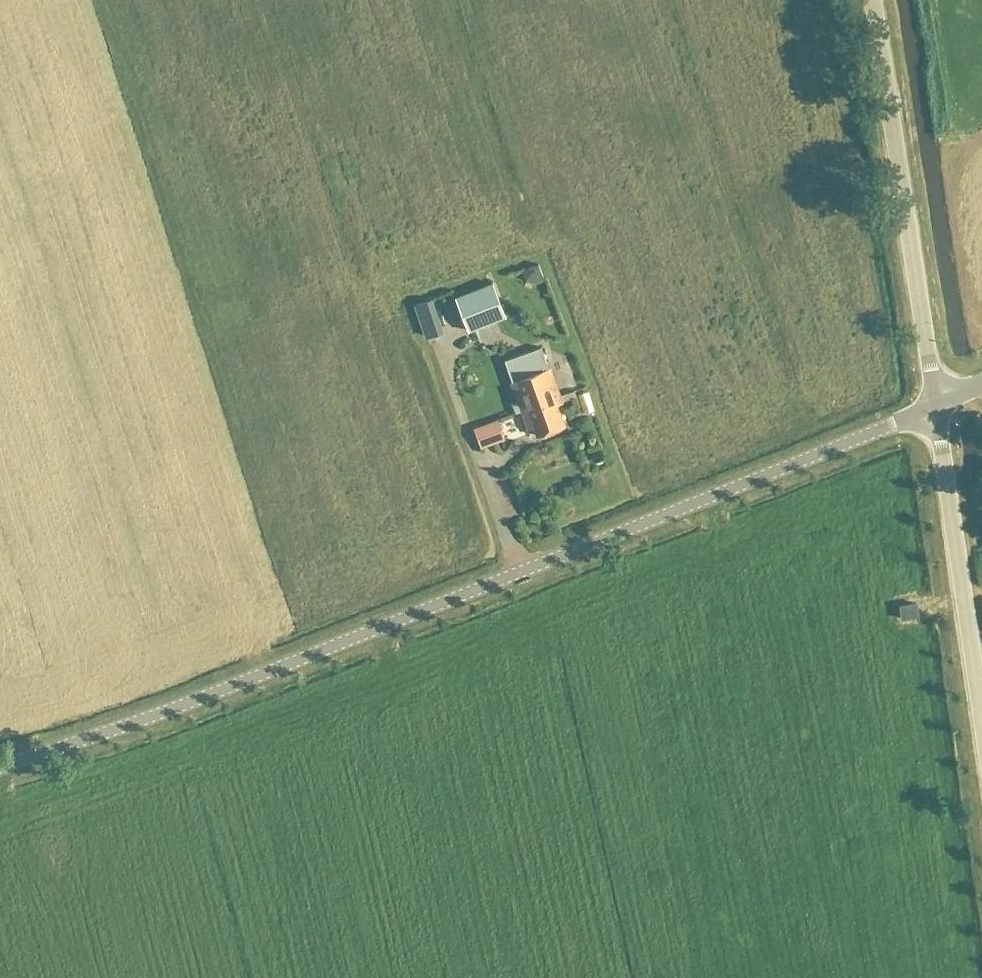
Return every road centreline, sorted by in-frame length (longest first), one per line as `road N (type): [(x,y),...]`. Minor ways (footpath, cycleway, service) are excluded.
road 1 (unclassified): [(0,770),(182,710),(933,408)]
road 2 (unclassified): [(933,408),(871,0)]
road 3 (unclassified): [(981,736),(933,408)]

